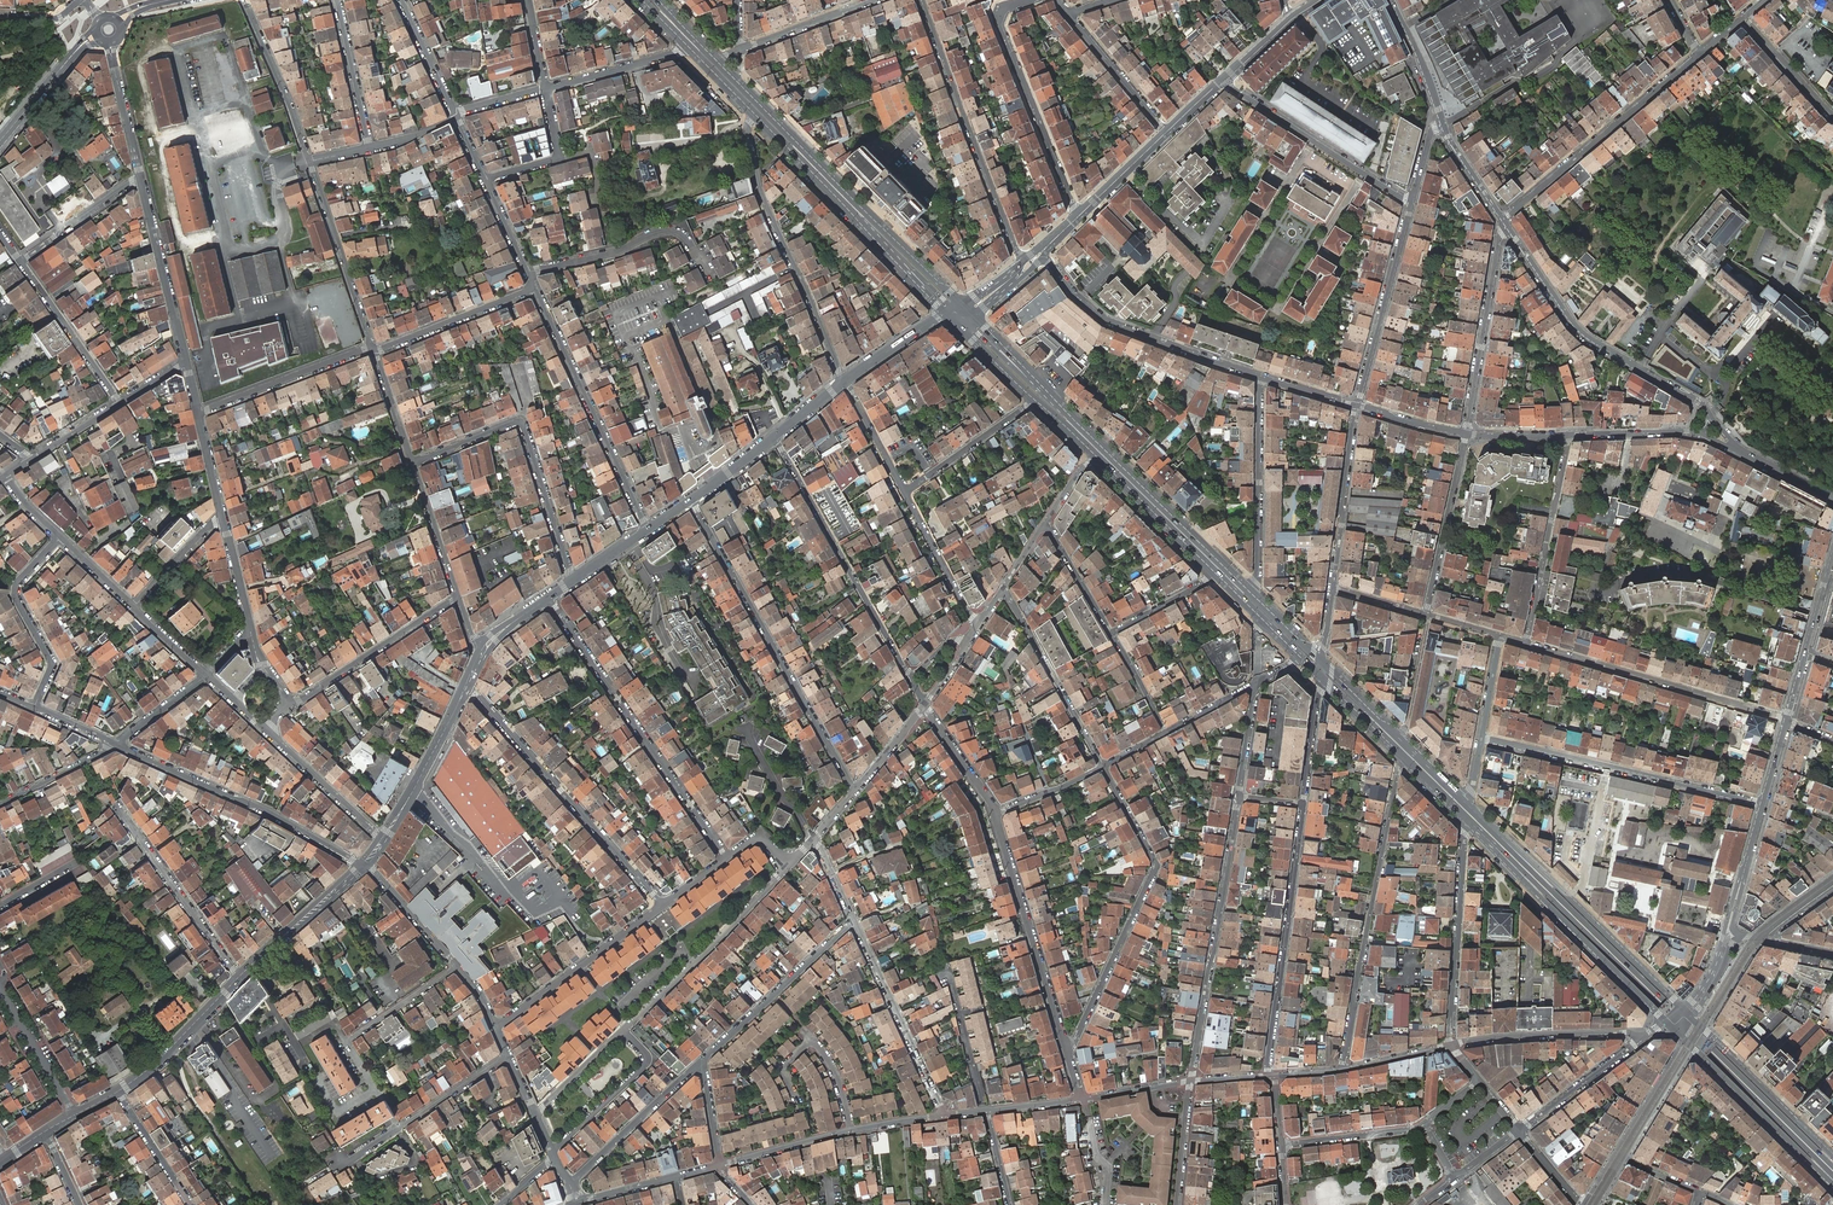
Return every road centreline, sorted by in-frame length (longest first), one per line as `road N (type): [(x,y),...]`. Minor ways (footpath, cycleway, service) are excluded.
road 1 (primary): [(1496,847),(1832,1175)]
road 2 (primary): [(1832,1167),(1503,839)]
road 3 (primary): [(962,305),(716,60)]
road 4 (residential): [(855,790),(691,499)]
road 5 (residential): [(1401,755),(1344,1070)]
road 6 (residential): [(1068,1050),(1157,862),(1103,766)]
road 7 (residential): [(547,598),(727,857)]
road 8 (residential): [(664,905),(464,688)]
road 9 (residential): [(1239,796),(1189,1082)]
road 10 (tertiary): [(1710,414),(1579,330),(1503,220)]
road 11 (residential): [(755,113),(748,128),(759,192),(844,381)]
road 12 (residential): [(1762,804),(1481,738)]
road 13 (residential): [(1027,264),(922,0)]
road 14 (residential): [(415,463),(520,422),(572,581)]
road 15 (residential): [(774,437),(911,678)]
road 16 (residential): [(362,865),(115,744)]
road 17 (residential): [(1525,644),(1786,721)]
road 18 (residential): [(1271,1075),(1304,805)]
road 19 (residential): [(535,288),(649,529)]
road 20 (tertiary): [(1040,253),(1104,322),(1261,379)]
road 21 (residential): [(1700,52),(1503,220)]
road 22 (primary): [(1249,591),(1070,416)]
road 23 (residential): [(996,812),(1068,1050)]
road 24 (residential): [(1081,215),(1000,26),(1002,11),(1027,0)]
road 25 (secondary): [(1683,1008),(1503,839)]
road 26 (secondary): [(1496,847),(1664,1022)]
road 27 (residential): [(623,1030),(786,866)]
road 28 (residential): [(1463,816),(1451,1045)]
road 29 (residential): [(1411,203),(1225,78)]
road 30 (residential): [(1503,220),(1465,434)]
road 31 (residential): [(853,918),(943,1115)]
road 32 (residential): [(1261,379),(1257,582),(1249,591)]
road 33 (residential): [(1568,435),(1525,644)]
road 34 (residential): [(1411,203),(1356,405)]
road 35 (residential): [(703,1062),(853,918)]
road 36 (secondary): [(1683,1039),(1832,1184)]
road 37 (residential): [(238,977),(117,808)]
road 38 (residential): [(664,905),(497,1027)]
road 39 (residential): [(1001,590),(1103,766)]
road 40 (residential): [(34,708),(51,661),(14,597),(15,584),(60,537)]
road 41 (residential): [(290,706),(458,597)]
road 42 (residential): [(509,1055),(342,1163)]
road 43 (secondary): [(1832,1155),(1691,1016)]
road 44 (residential): [(371,347),(310,161)]
road 45 (residential): [(1644,1037),(1564,1033),(1451,1045)]
road 46 (residential): [(1584,1204),(1683,1039)]
road 47 (residential): [(187,364),(142,177)]
road 48 (residential): [(197,413),(371,347)]
road 49 (residential): [(1333,589),(1356,405)]
road 50 (residential): [(1426,614),(1465,434)]
road 51 (residential): [(569,1183),(703,1062)]
road 52 (residential): [(310,161),(243,0)]
road 53 (residential): [(120,403),(21,261)]
road 54 (residential): [(535,288),(374,351)]
road 55 (primary): [(464,688),(382,839)]
road 56 (residential): [(851,1130),(833,1066),(814,1040),(782,1070),(795,1094)]
road 57 (residential): [(552,1149),(642,1068),(644,1052),(623,1030)]
road 58 (primary): [(362,865),(238,977)]
road 59 (primary): [(238,977),(117,1092)]
road 60 (primary): [(1098,458),(1216,574)]
road 61 (residential): [(264,728),(382,839)]
road 62 (tertiary): [(1745,865),(1713,971),(1683,1008)]
road 63 (secondary): [(1070,416),(953,310)]
road 64 (secondary): [(1644,1037),(1519,1131)]
road 65 (residential): [(1068,13),(1167,133)]
road 66 (residential): [(980,623),(904,492)]
road 67 (residential): [(337,0),(370,147)]
road 68 (residential): [(545,88),(688,44)]
road 69 (primary): [(755,113),(859,220)]
road 70 (residential): [(21,261),(142,177)]
road 71 (residential): [(74,1114),(0,988)]
road 72 (residential): [(875,0),(739,51)]
road 73 (residential): [(1281,1144),(1423,1125)]
road 74 (tertiary): [(0,141),(96,36)]
road 75 (residential): [(458,597),(415,463)]
road 76 (residential): [(458,965),(362,865)]
road 77 (primary): [(1070,416),(974,317)]
road 78 (residential): [(142,177),(110,43)]
road 79 (residential): [(851,1130),(720,1166)]
road 80 (residential): [(117,1092),(192,1204)]
road 81 (tertiary): [(1443,124),(1392,0)]
road 82 (residential): [(458,965),(347,1040)]
road 83 (residential): [(926,477),(1034,399)]
road 84 (residential): [(1832,115),(1744,17)]
road 85 (secondary): [(859,220),(953,310)]
road 86 (residential): [(1304,805),(1319,676)]
road 87 (residential): [(0,804),(115,744)]
road 88 (tertiary): [(1568,435),(1697,432)]
road 89 (residential): [(1043,524),(1112,633)]
road 90 (residential): [(1426,614),(1407,726),(1398,737)]
road 91 (residential): [(925,706),(996,812)]
road 92 (primary): [(859,220),(945,314)]
road 93 (residential): [(134,607),(221,514)]
road 94 (residential): [(904,492),(844,381)]
road 95 (residential): [(401,0),(455,114)]
road 96 (primary): [(945,314),(1034,399)]
road 97 (residential): [(1189,1082),(1176,1204)]
road 98 (primary): [(945,314),(844,381)]
road 99 (residential): [(535,1113),(623,1030)]
road 100 (residential): [(251,631),(221,514)]
road 101 (residential): [(612,253),(673,232),(709,274)]
road 102 (residential): [(1112,633),(1216,574)]

